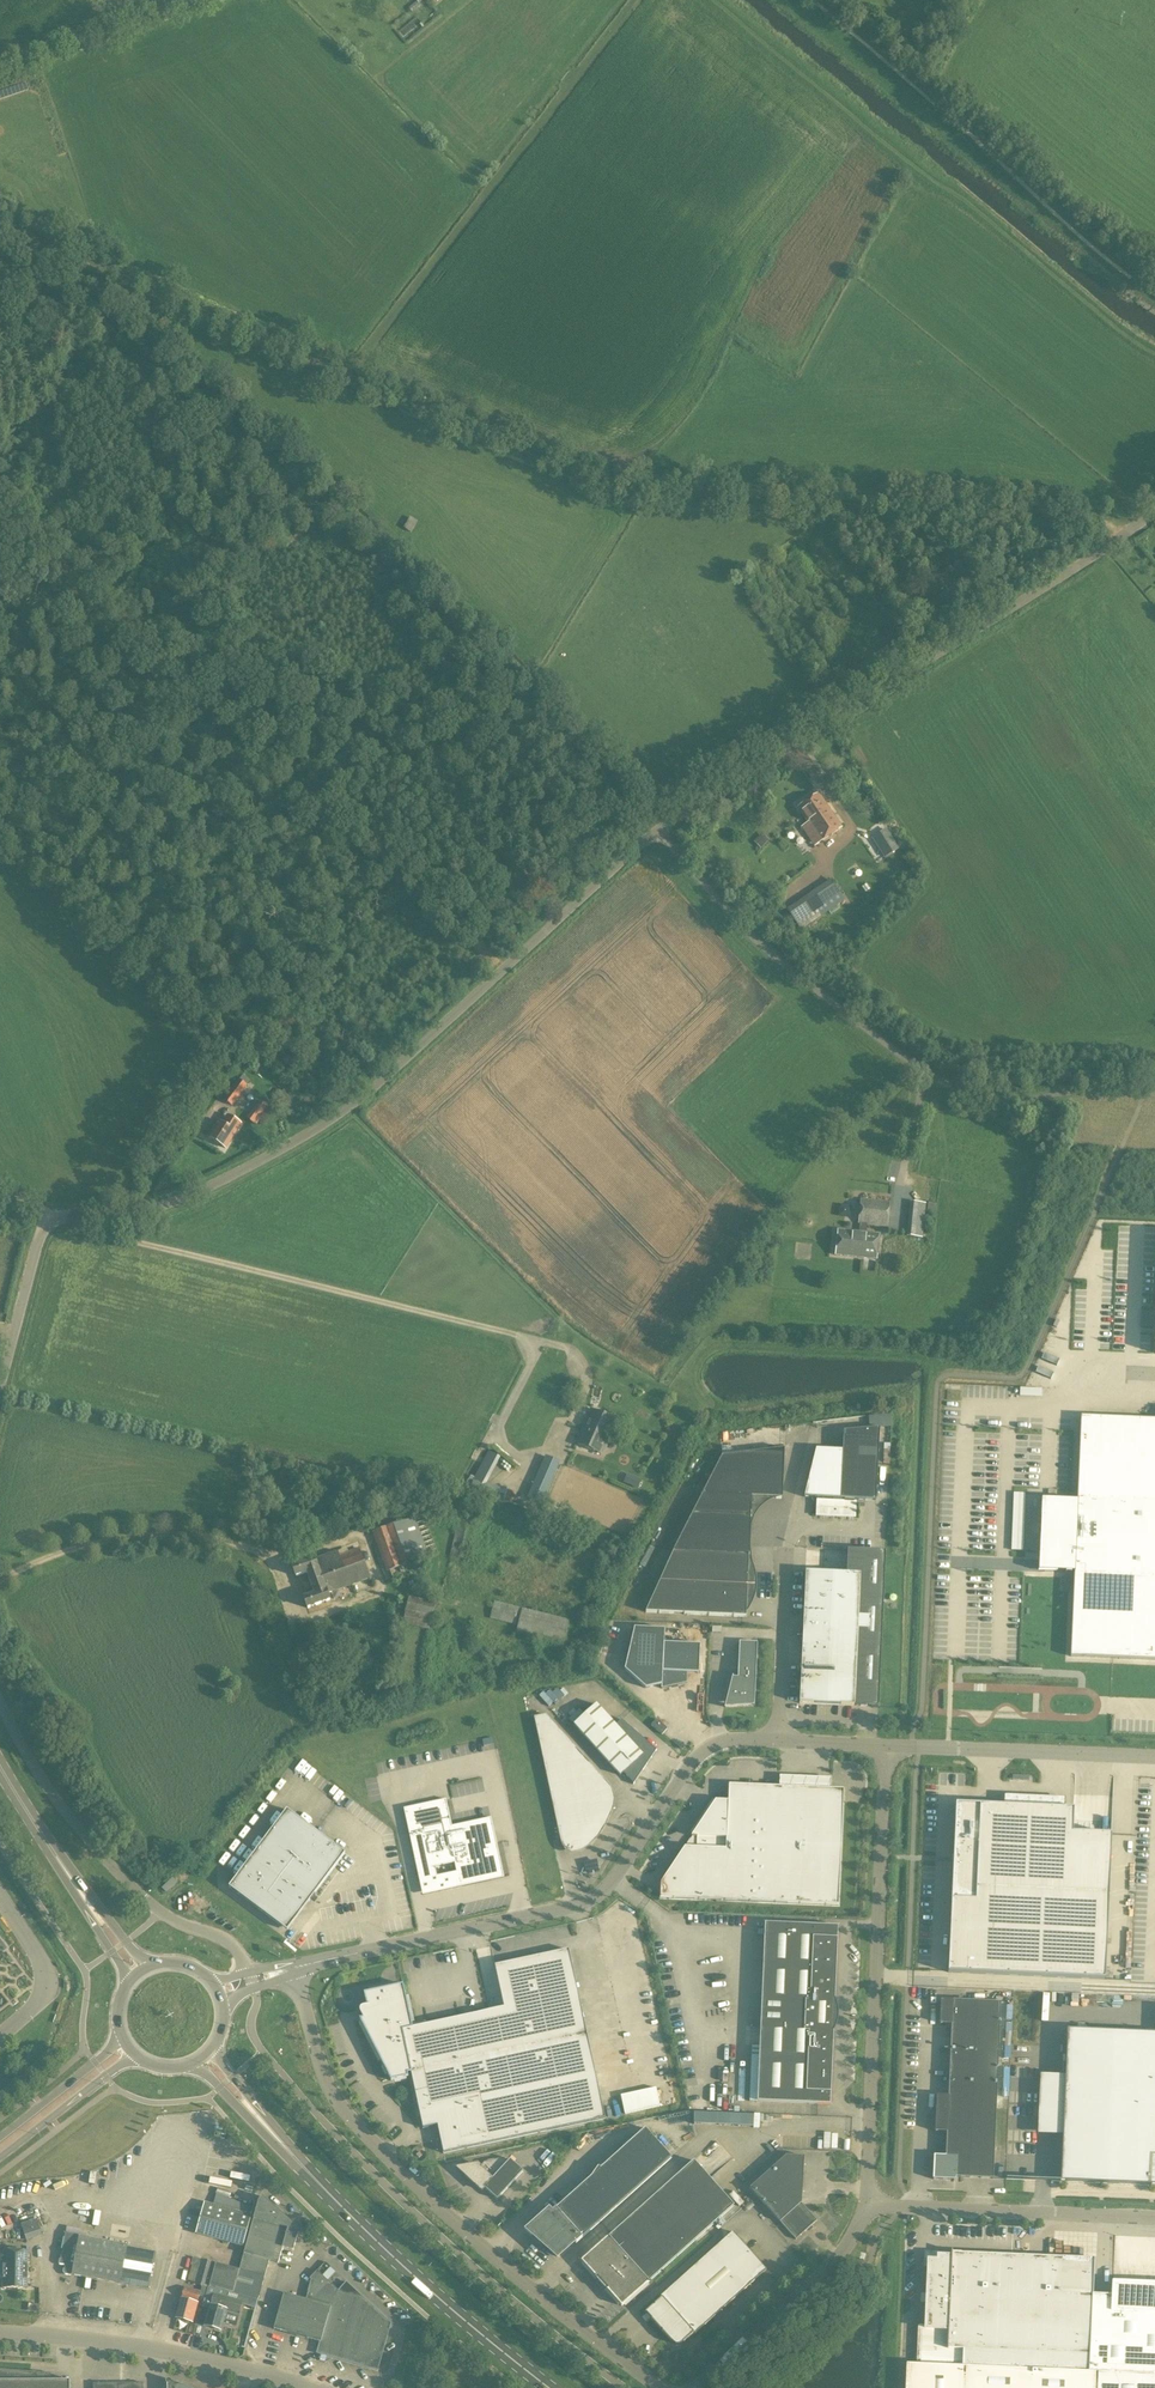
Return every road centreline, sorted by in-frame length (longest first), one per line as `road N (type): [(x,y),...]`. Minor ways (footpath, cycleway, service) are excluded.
road 1 (track): [(0,221),(615,486),(1133,529)]
road 2 (unclassified): [(54,1220),(128,1216),(196,1194),(334,1118),(657,829)]
road 3 (unclassified): [(657,829),(1154,511)]
road 4 (unclassified): [(661,2387),(487,2253),(344,2109),(322,2067),(294,1969)]
road 5 (unclassified): [(294,1969),(595,1898),(705,1750),(733,1737),(779,1738)]
road 6 (track): [(715,0),(1154,352)]
road 7 (track): [(567,1347),(117,1236),(114,1216)]
road 8 (track): [(634,0),(349,376)]
road 9 (unclassified): [(864,2204),(889,1744)]
road 10 (unclassified): [(248,1972),(230,1943),(169,1920),(105,1859),(30,1764),(0,1704)]
road 11 (unclassified): [(657,829),(768,955),(923,1075)]
road 12 (primary): [(545,2387),(408,2274),(308,2172)]
road 13 (unclassified): [(314,2387),(162,2349),(0,2333)]
road 14 (unclassified): [(864,2204),(1154,2218)]
road 15 (track): [(0,1582),(68,1551),(138,1537),(194,1538),(268,1555)]
road 16 (unclassified): [(889,1744),(1154,1756)]
road 17 (unclassified): [(694,2387),(842,2255),(864,2204)]
road 18 (unclassified): [(0,63),(185,0)]
road 19 (unclassified): [(779,1738),(785,1543)]
road 20 (primary): [(29,1816),(126,1983)]
road 21 (primary): [(152,1964),(29,1816)]
road 22 (unclassified): [(0,1383),(36,1243),(54,1220)]
road 23 (unclassified): [(0,2038),(33,2009),(46,1975),(0,1895)]
road 24 (secondary): [(0,2157),(138,2058)]
road 25 (primary): [(190,2065),(308,2172)]
road 26 (secondary): [(119,2035),(0,2138)]
road 27 (primary): [(308,2172),(214,2047)]

